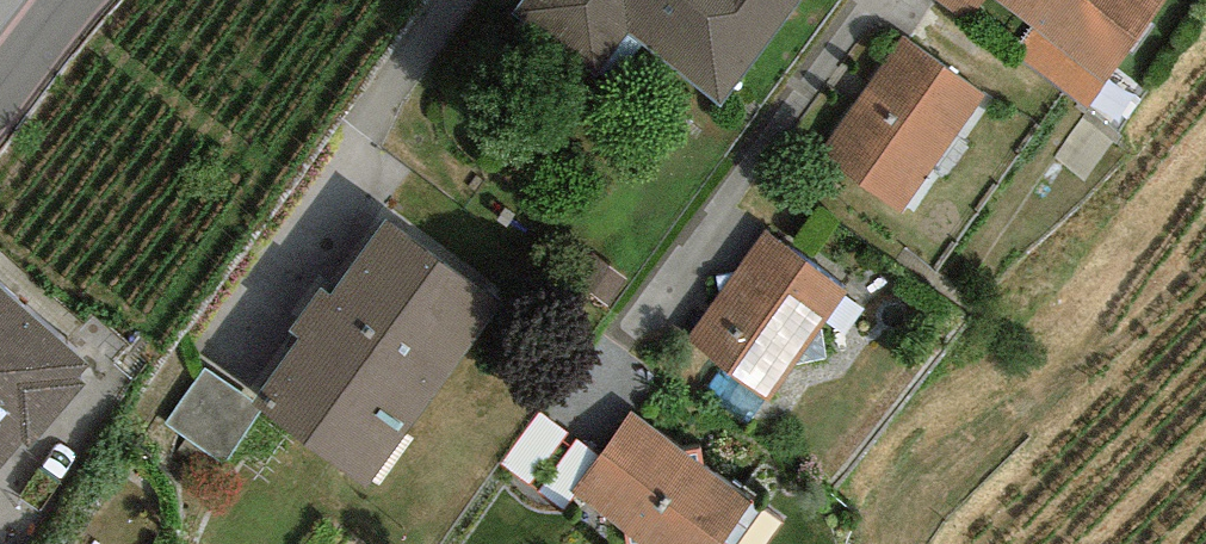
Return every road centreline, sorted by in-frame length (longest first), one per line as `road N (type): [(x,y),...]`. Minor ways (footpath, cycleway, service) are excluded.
road 1 (residential): [(870,0),(543,467)]
road 2 (secondary): [(0,95),(80,0)]

